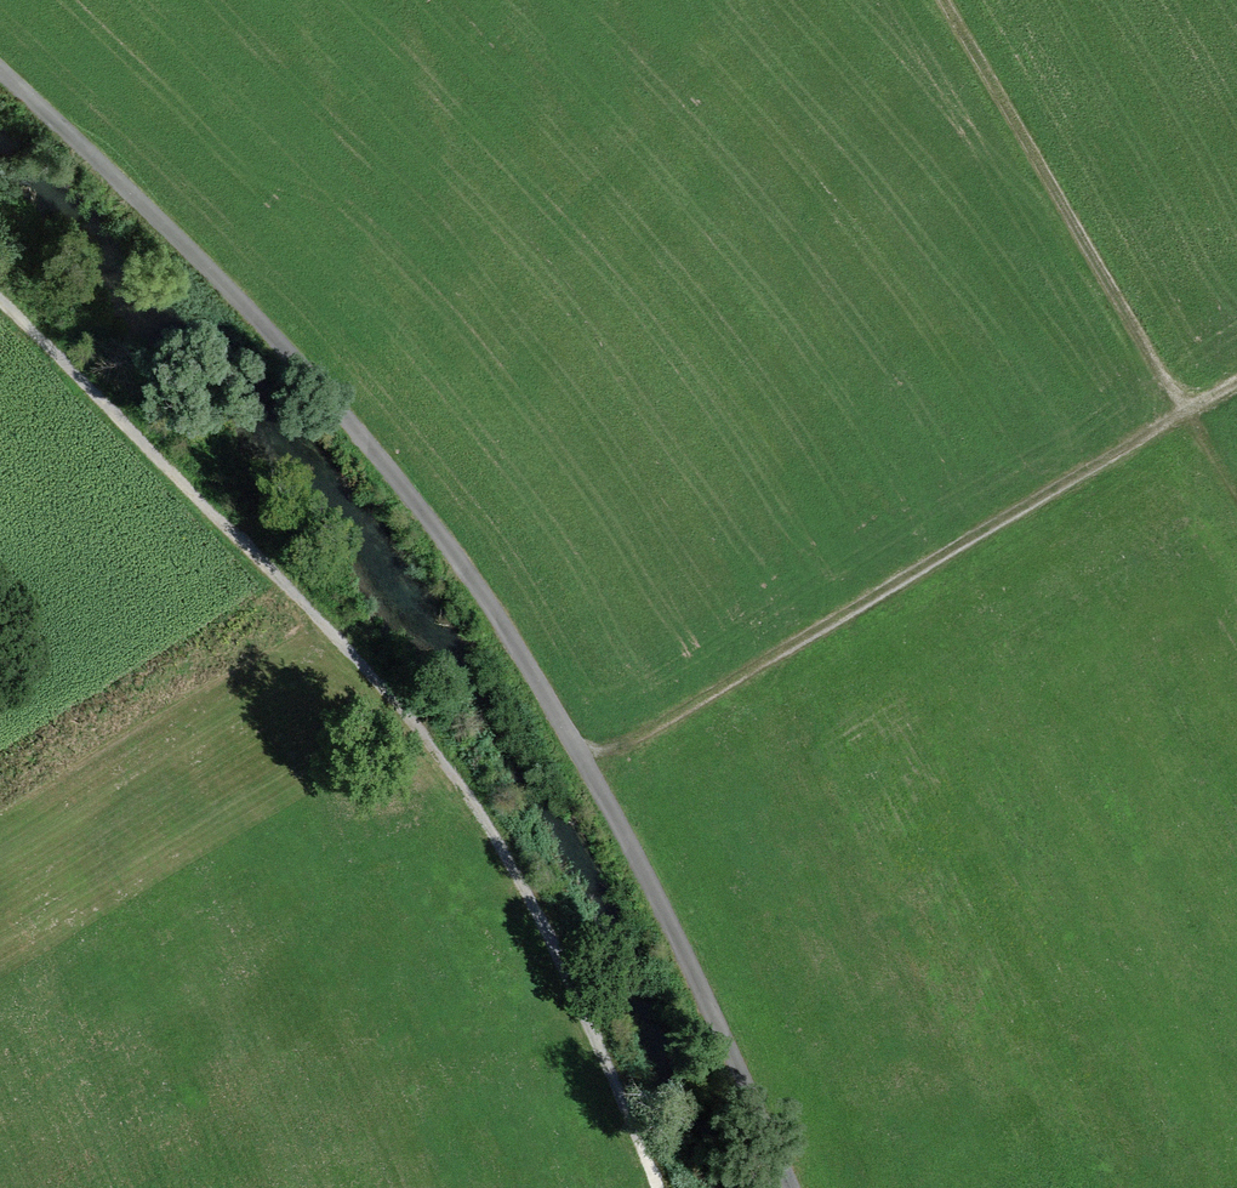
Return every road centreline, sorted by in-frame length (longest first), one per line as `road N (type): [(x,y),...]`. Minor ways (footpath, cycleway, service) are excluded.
road 1 (track): [(0,73),(303,373),(450,552),(583,763),(792,1187)]
road 2 (track): [(664,1187),(538,919),(432,740),(129,427),(0,307)]
road 3 (track): [(583,763),(1236,383)]
road 4 (track): [(941,0),(1186,413)]

